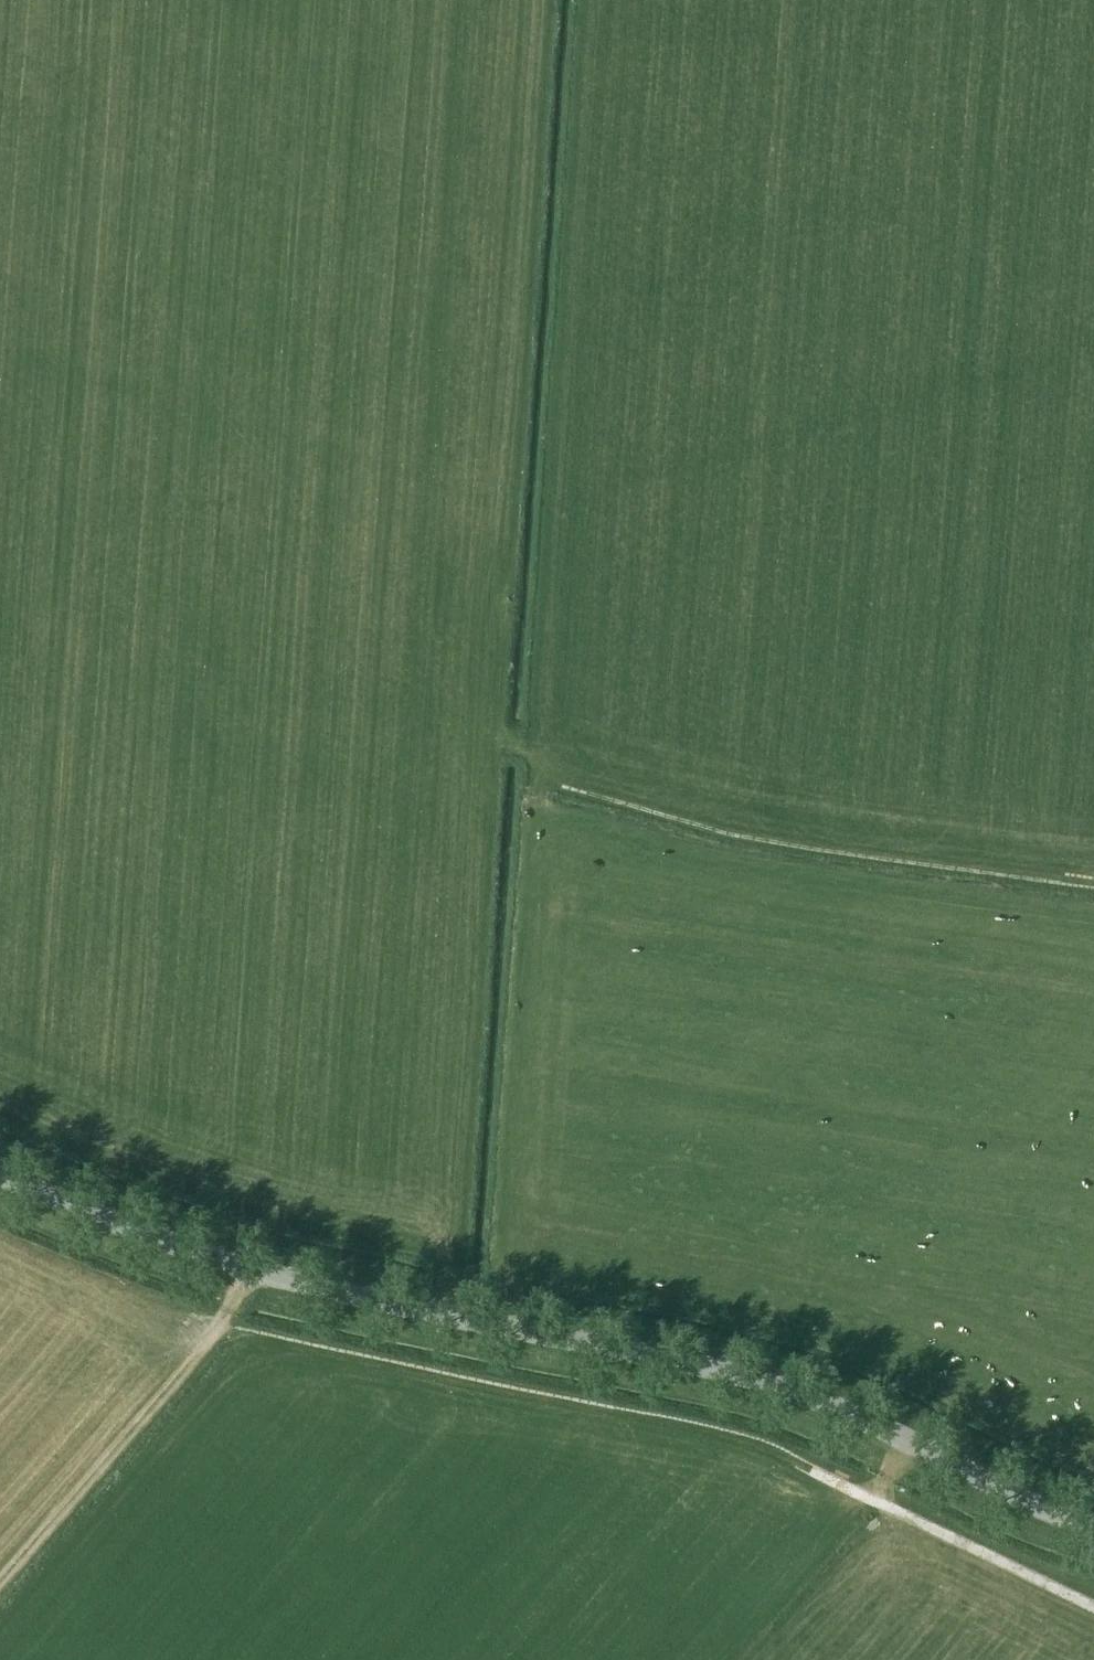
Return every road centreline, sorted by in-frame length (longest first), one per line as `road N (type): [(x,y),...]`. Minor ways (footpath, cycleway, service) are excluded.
road 1 (tertiary): [(0,1177),(287,1290),(661,1359),(812,1396),(1054,1513),(1093,1523)]

